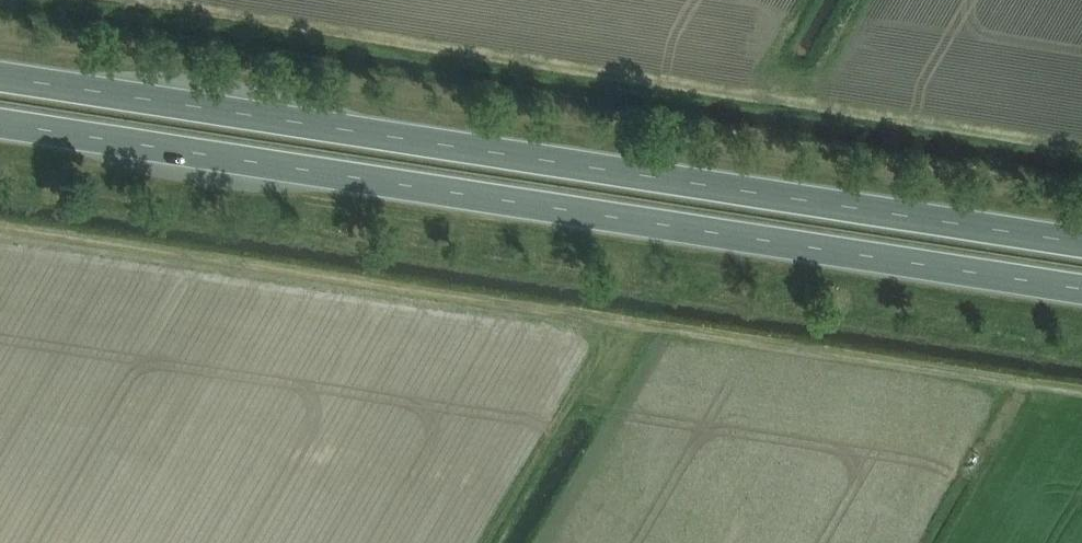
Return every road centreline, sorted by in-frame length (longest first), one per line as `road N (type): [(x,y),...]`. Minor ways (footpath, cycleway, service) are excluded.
road 1 (trunk): [(1081,241),(0,73)]
road 2 (trunk): [(0,121),(1081,286)]

